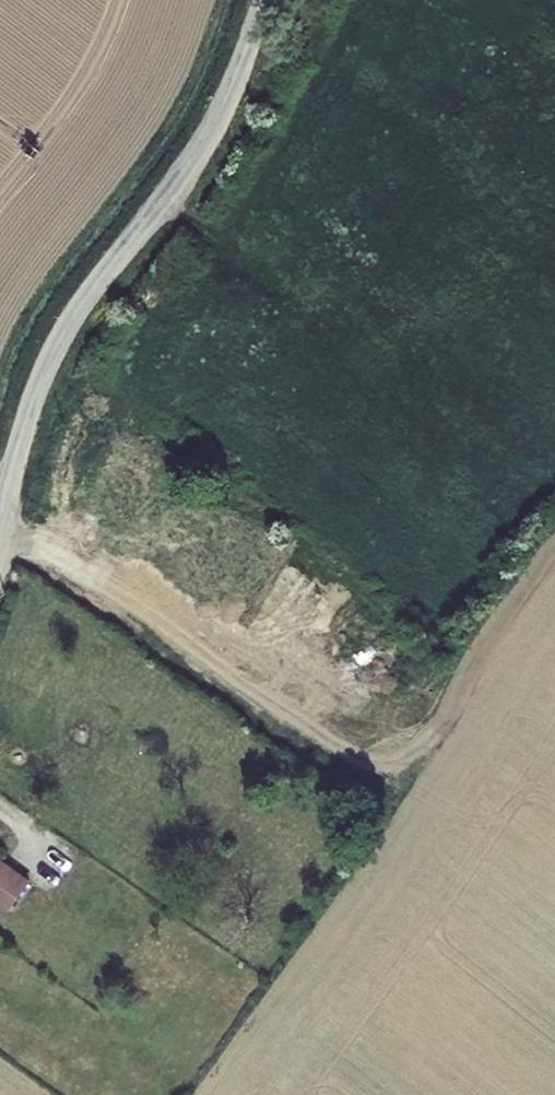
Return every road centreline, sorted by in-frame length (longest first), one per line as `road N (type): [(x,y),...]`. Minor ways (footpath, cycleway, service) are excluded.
road 1 (tertiary): [(267,0),(216,123),(57,356),(0,514)]

